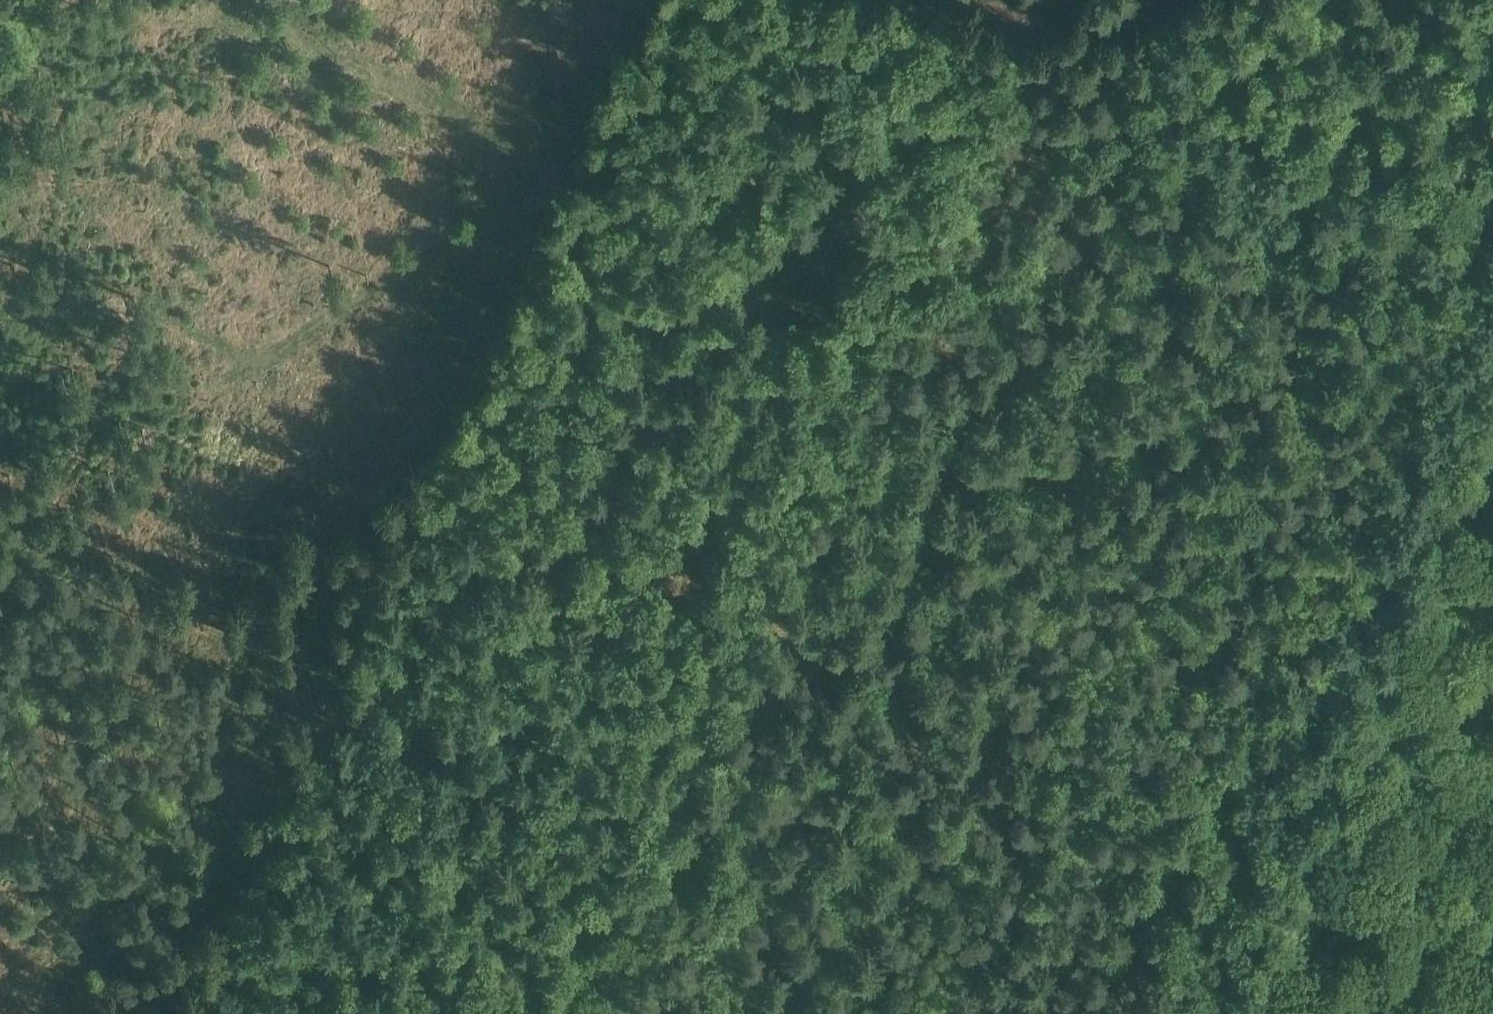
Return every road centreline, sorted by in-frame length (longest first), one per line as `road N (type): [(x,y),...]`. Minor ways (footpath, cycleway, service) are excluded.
road 1 (track): [(1492,231),(950,0)]
road 2 (track): [(1275,1013),(1492,511)]

